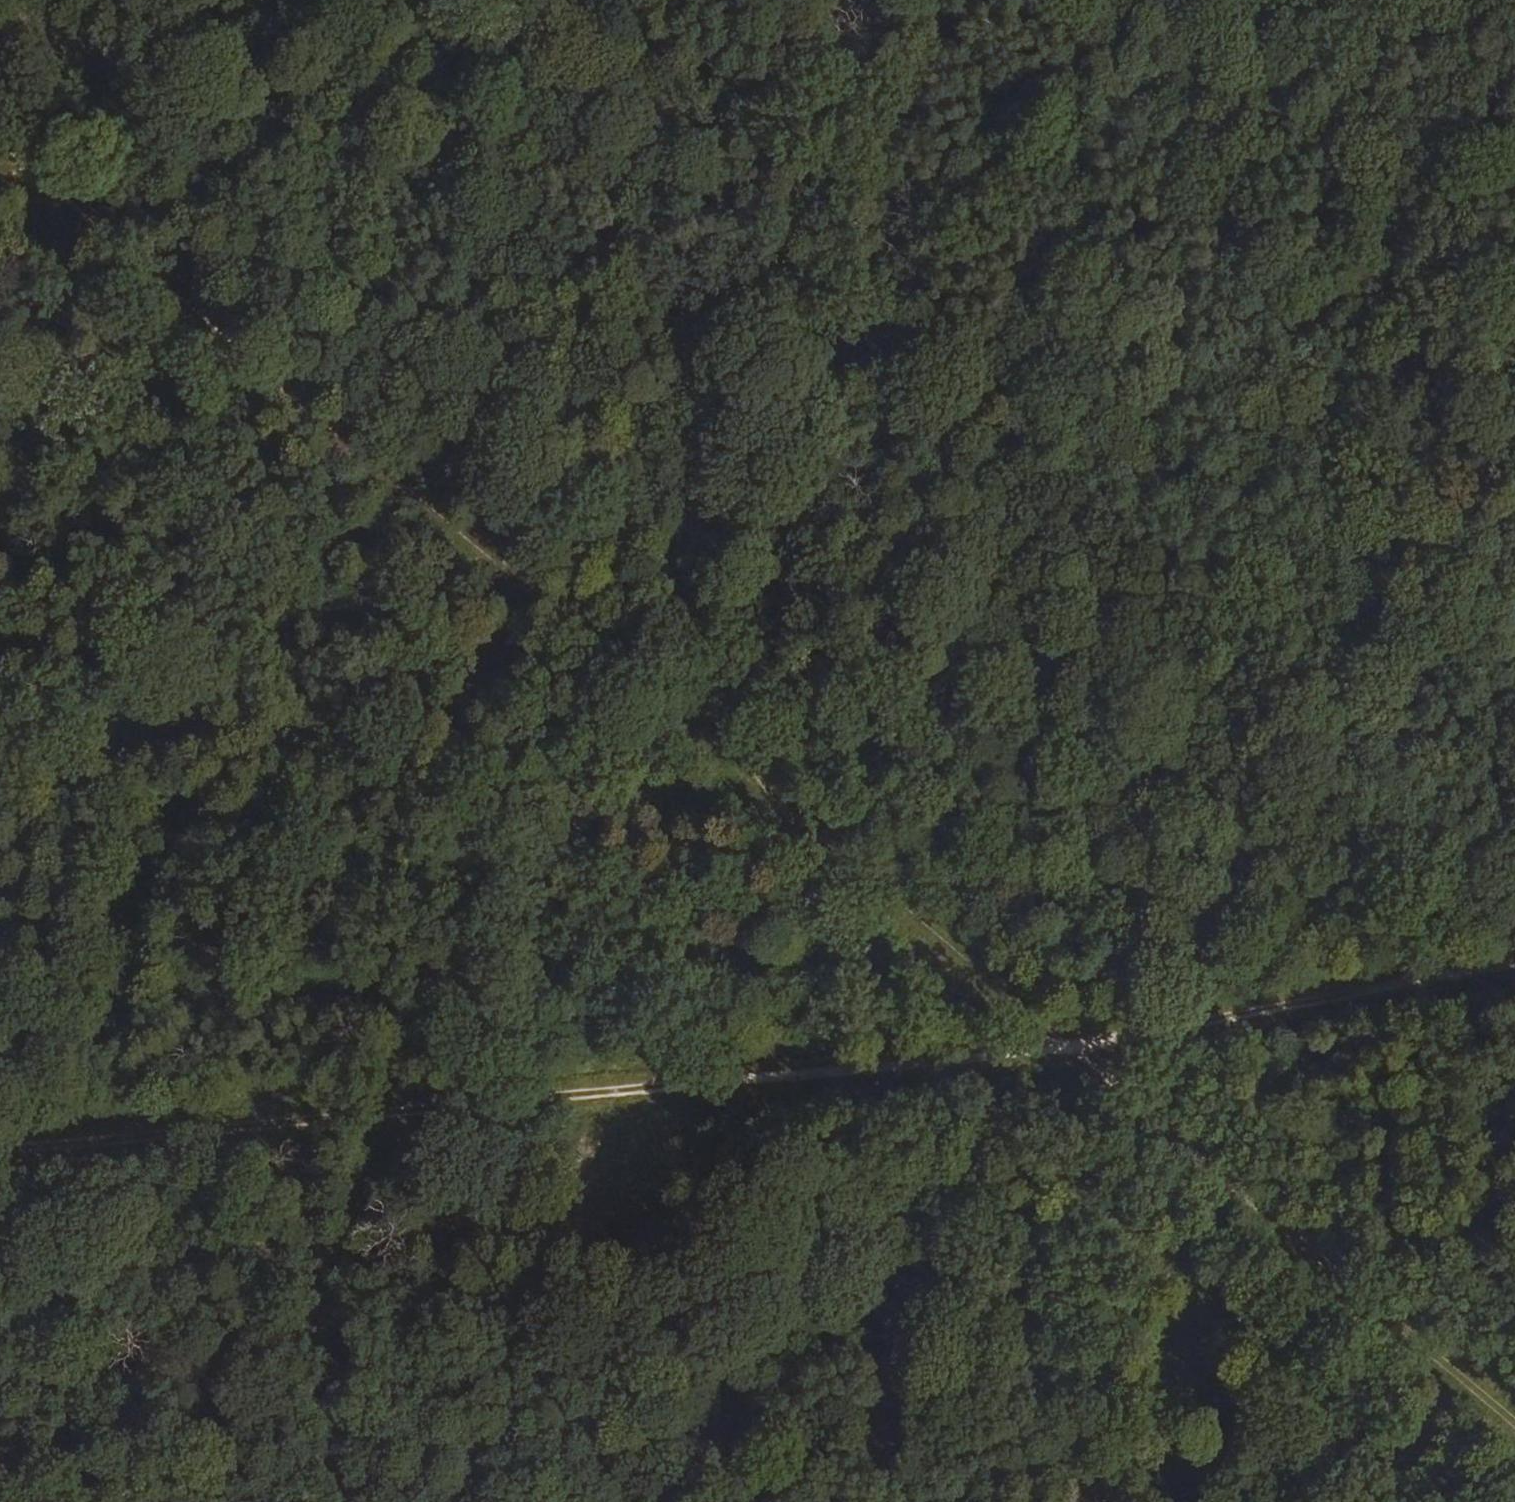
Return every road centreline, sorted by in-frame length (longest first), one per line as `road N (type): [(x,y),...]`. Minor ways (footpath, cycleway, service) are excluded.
road 1 (track): [(1514,966),(780,1092),(0,1167)]
road 2 (track): [(1086,1038),(1385,1317),(1514,1426)]

